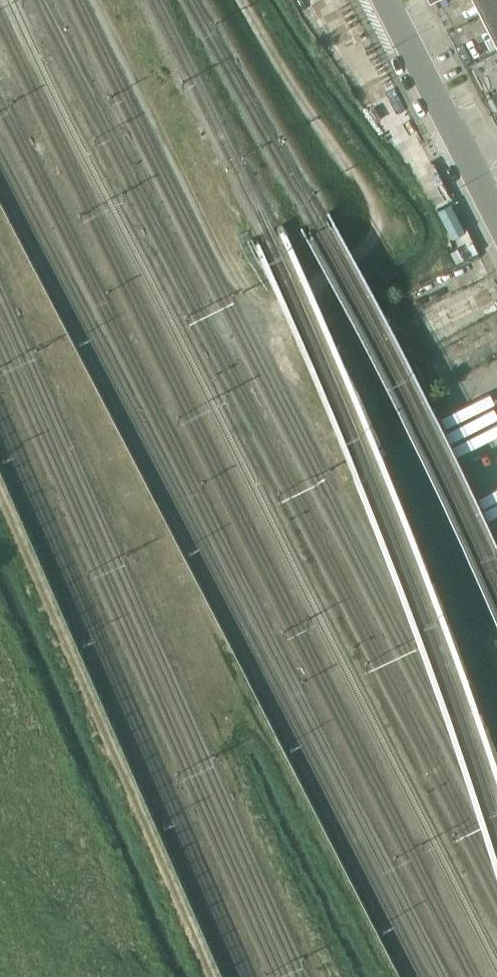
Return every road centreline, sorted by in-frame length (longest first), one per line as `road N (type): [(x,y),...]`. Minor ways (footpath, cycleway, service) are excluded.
road 1 (track): [(0,495),(211,976)]
road 2 (unclassified): [(496,214),(388,0)]

